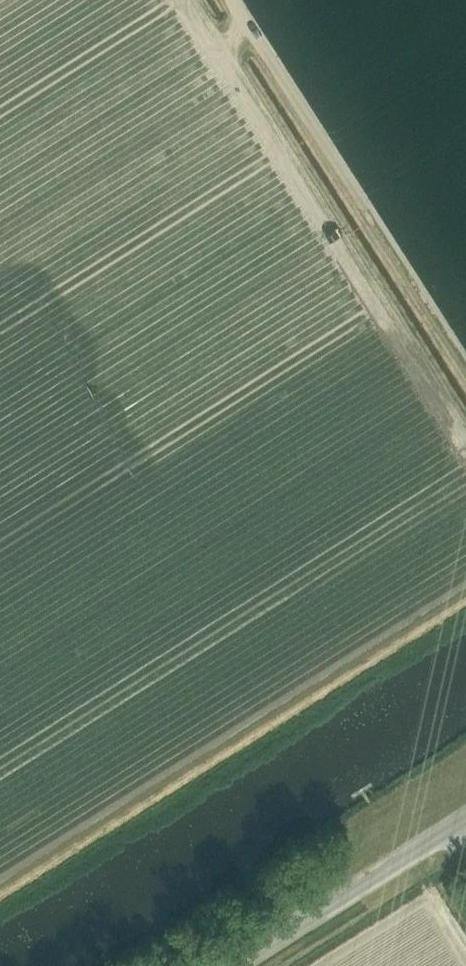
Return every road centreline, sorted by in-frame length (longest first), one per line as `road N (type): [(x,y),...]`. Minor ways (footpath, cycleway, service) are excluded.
road 1 (unclassified): [(236,965),(465,821)]

